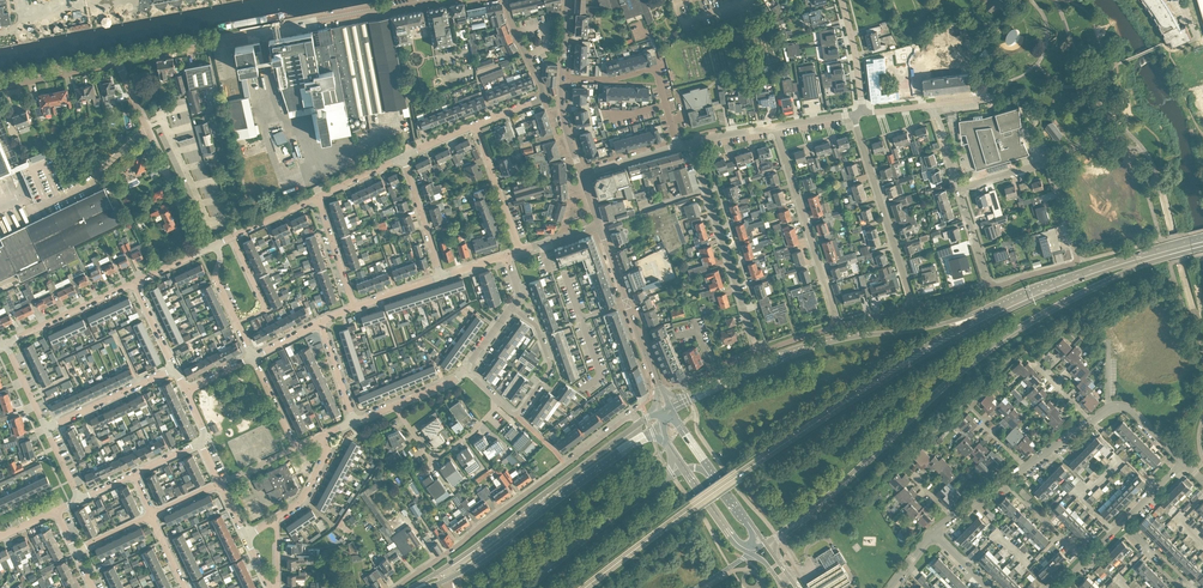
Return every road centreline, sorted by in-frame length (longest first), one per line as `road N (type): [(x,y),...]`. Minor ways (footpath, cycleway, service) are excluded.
road 1 (secondary): [(765,544),(989,349),(1161,253)]
road 2 (secondary): [(689,511),(885,378),(999,313)]
road 3 (secondary): [(999,313),(822,344),(670,408)]
road 4 (unclassified): [(116,58),(442,0)]
road 5 (residential): [(642,422),(630,414),(395,587)]
road 6 (secondary): [(449,578),(662,426)]
road 7 (secondary): [(642,422),(444,570)]
road 8 (residential): [(755,354),(691,141)]
road 9 (unclassified): [(199,252),(116,58)]
road 10 (residential): [(836,327),(775,127)]
road 11 (residential): [(912,306),(851,115)]
road 12 (secondary): [(685,469),(531,587)]
road 13 (residential): [(661,393),(598,225)]
road 14 (secondary): [(999,313),(1161,253)]
road 15 (residential): [(563,77),(655,69),(678,145)]
road 16 (residential): [(395,405),(434,459),(501,400)]
road 17 (residential): [(513,309),(537,325),(551,369),(518,415),(501,400)]
road 18 (residential): [(5,343),(135,282)]
road 19 (residential): [(46,429),(174,367)]
road 20 (residential): [(521,251),(475,126)]
road 21 (secondary): [(689,511),(584,587)]
road 22 (residential): [(441,276),(404,157)]

